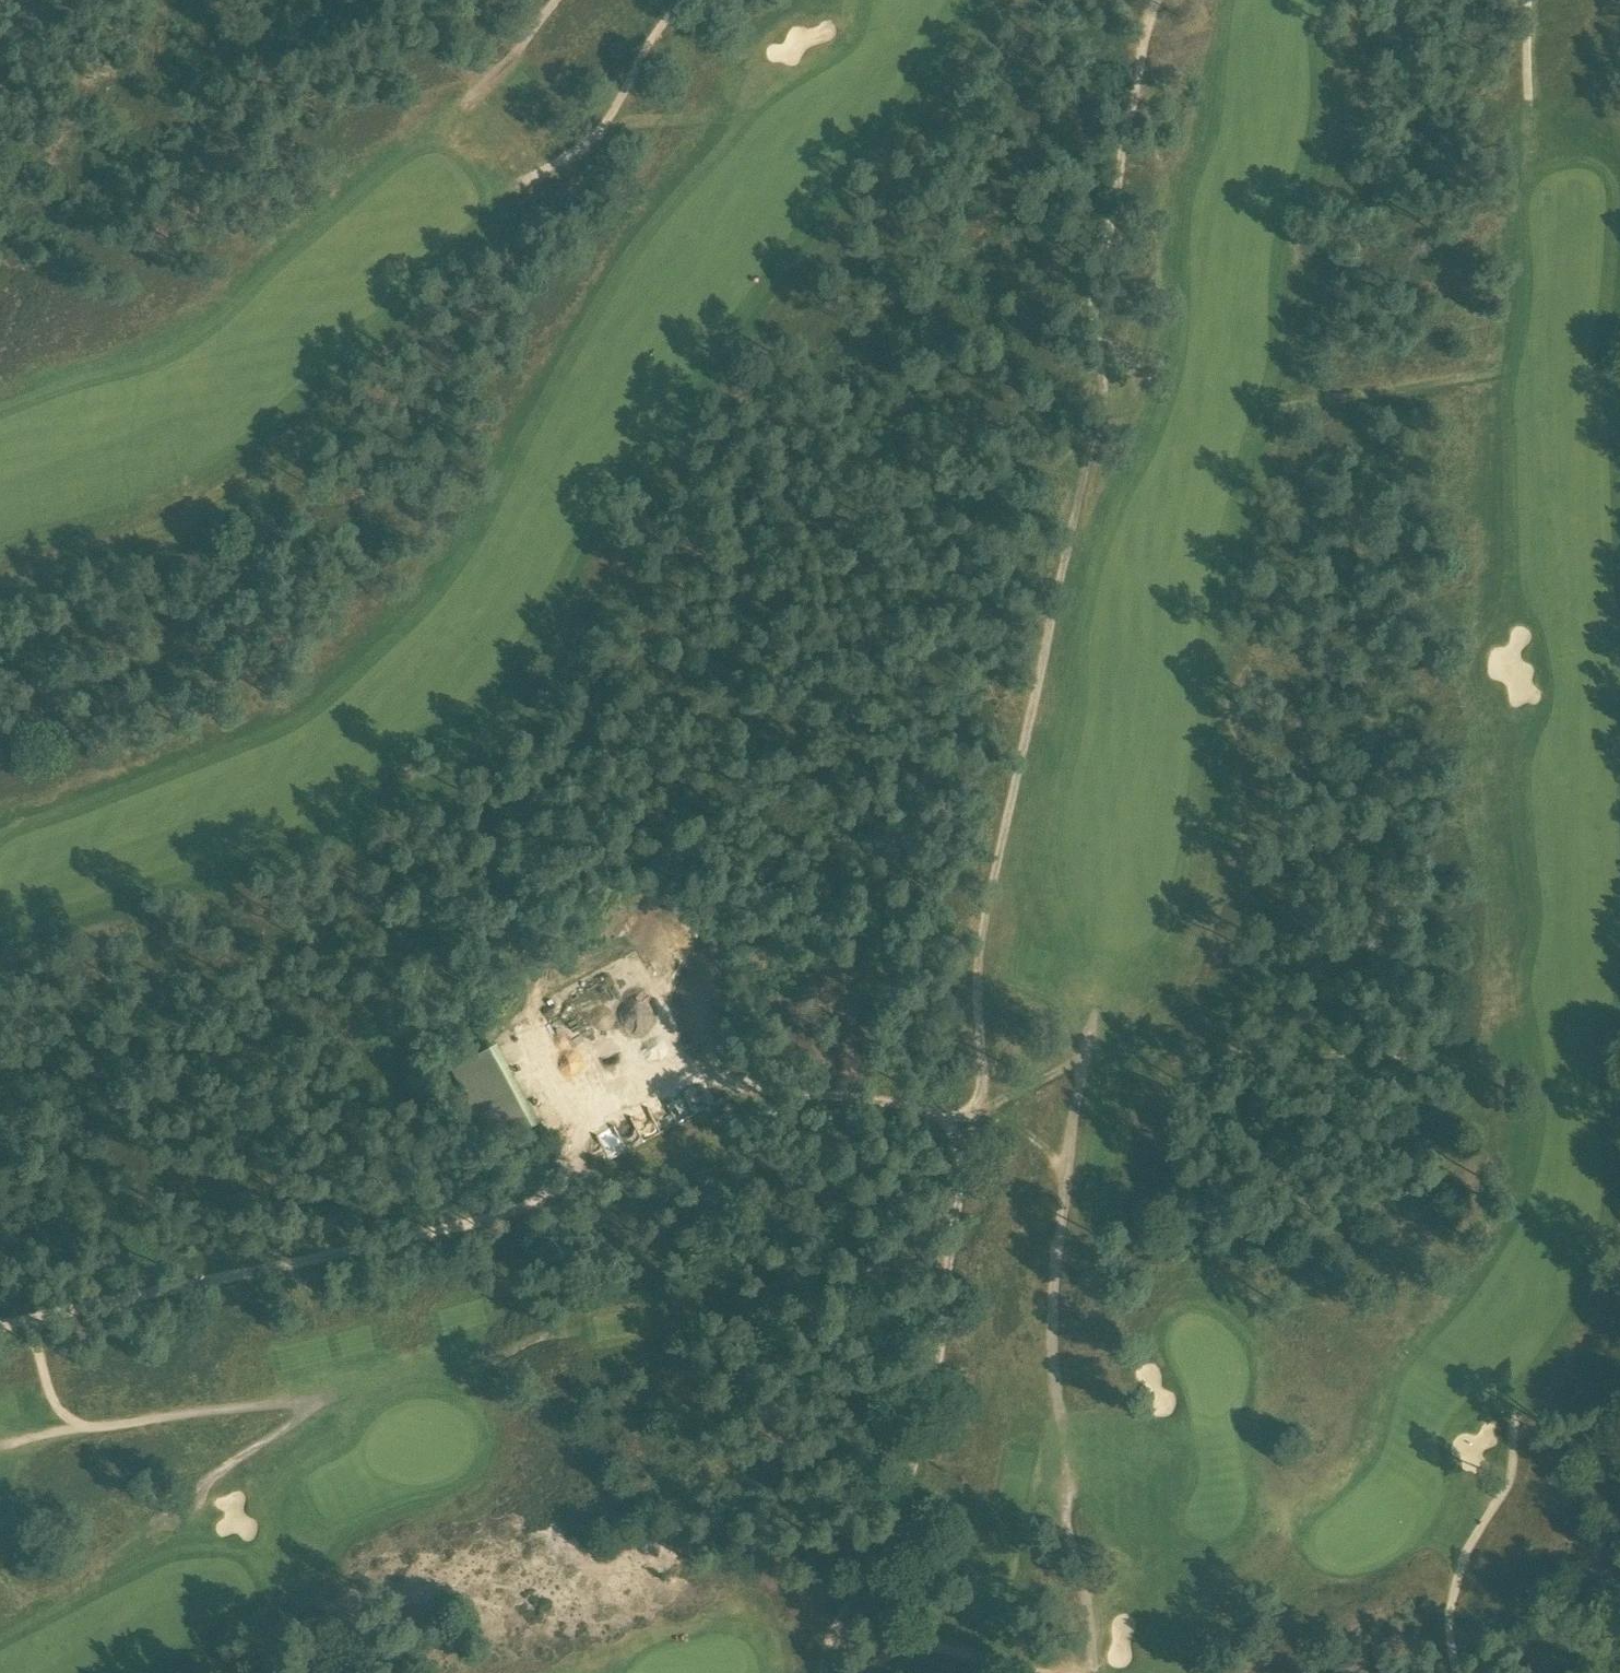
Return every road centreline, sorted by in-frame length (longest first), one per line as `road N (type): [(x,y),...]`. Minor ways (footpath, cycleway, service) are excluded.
road 1 (track): [(959,1121),(971,1118),(978,1102),(978,989),(997,911),(1018,735),(1085,466),(1079,391),(1121,117),(1143,33),(1137,0)]
road 2 (track): [(0,1327),(488,1218),(566,1182),(585,1138),(628,1107),(838,1094),(959,1121)]
road 3 (track): [(555,0),(522,51),(474,96)]

